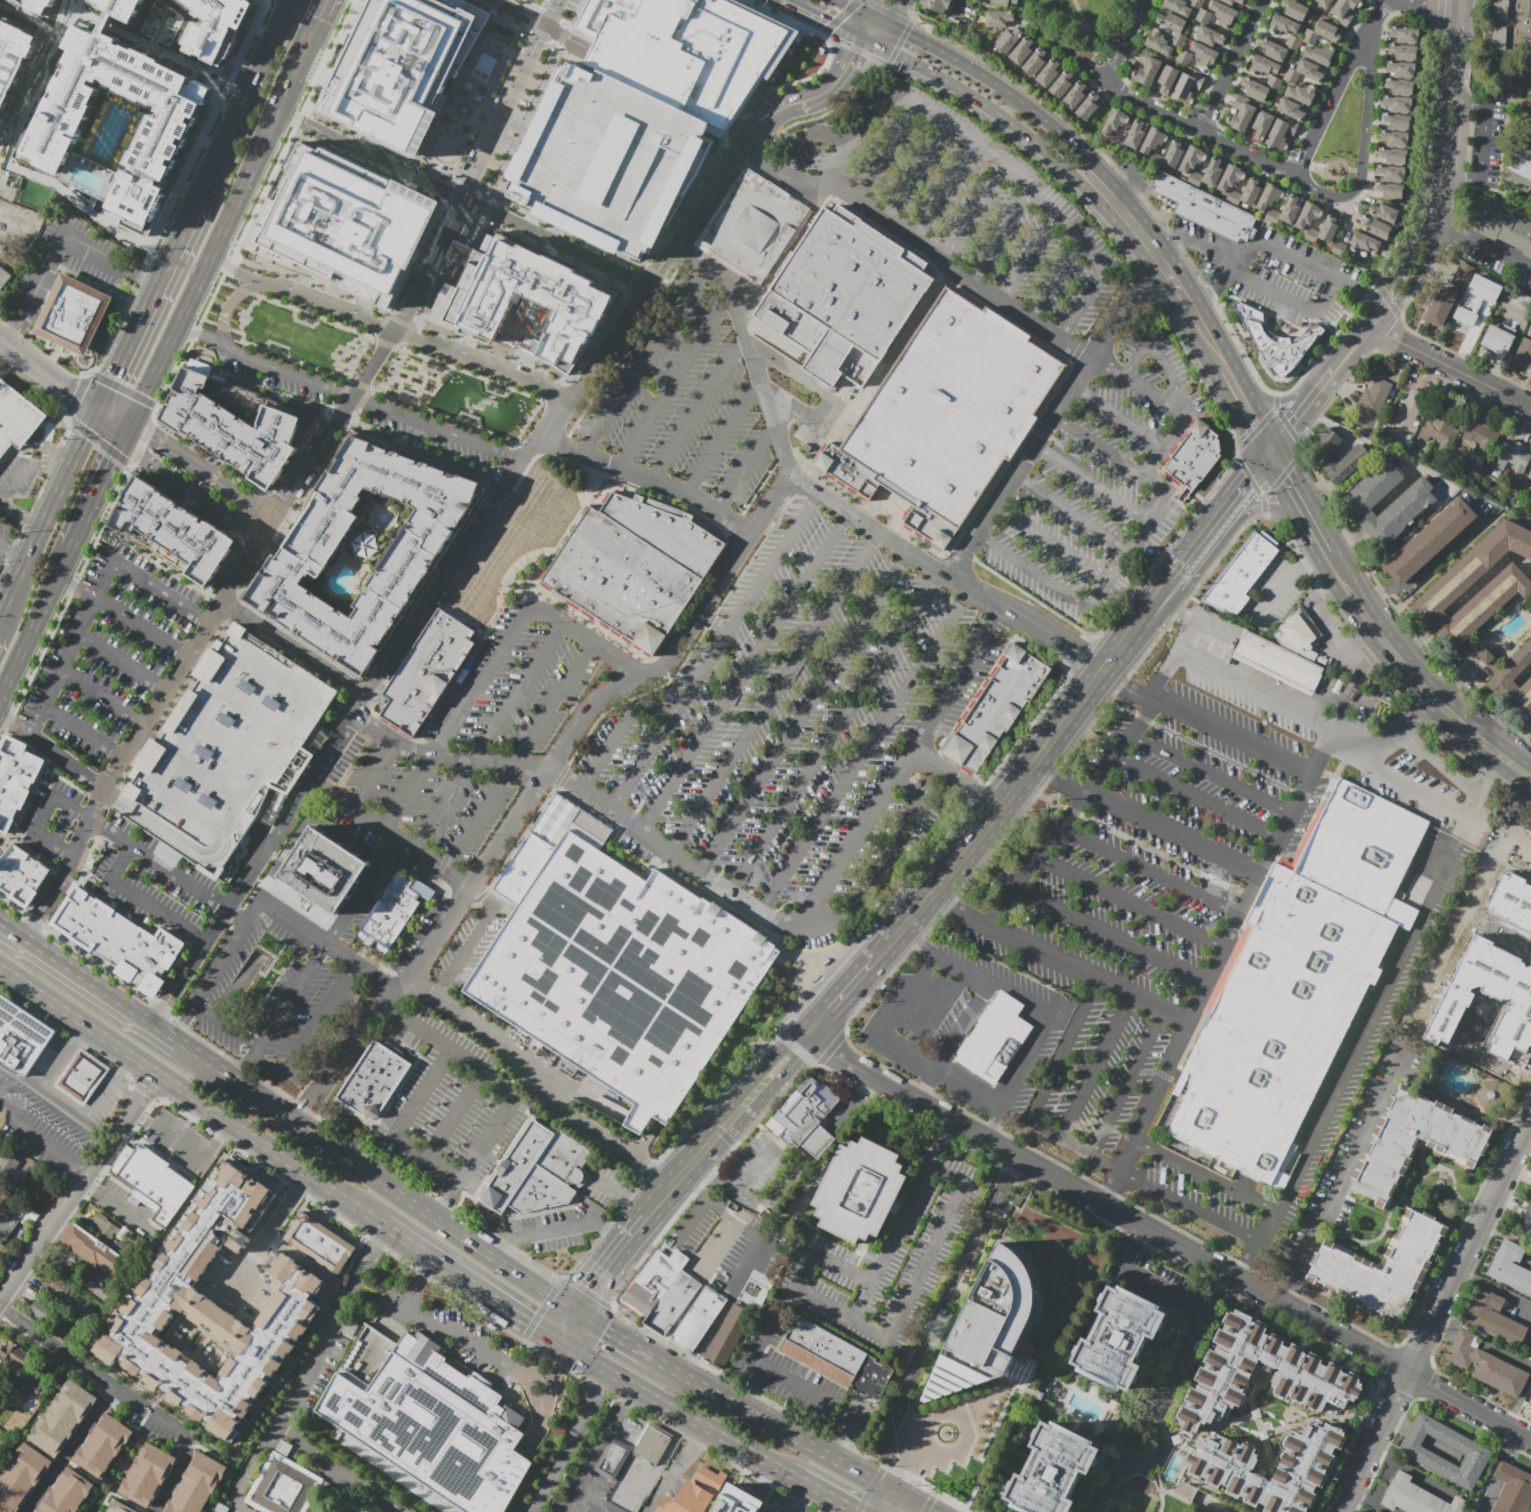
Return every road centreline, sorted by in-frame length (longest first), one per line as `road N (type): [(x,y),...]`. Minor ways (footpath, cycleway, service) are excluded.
road 1 (residential): [(1407,1372),(918,1103),(808,1034)]
road 2 (primary): [(127,429),(319,18)]
road 3 (tertiary): [(1173,584),(924,904)]
road 4 (primary): [(491,1256),(180,1042)]
road 5 (residential): [(1407,1372),(1530,1122)]
road 6 (residential): [(0,1300),(157,1072)]
road 7 (secondary): [(864,37),(968,92),(1070,172),(1091,178)]
road 8 (secondary): [(1530,776),(1435,699),(1348,593)]
road 9 (residential): [(0,1305),(185,1434),(188,1445)]
road 10 (primary): [(893,1494),(690,1378)]
road 11 (primary): [(191,204),(94,409)]
road 12 (primary): [(290,0),(191,204)]
road 13 (primary): [(94,409),(0,612)]
road 14 (primary): [(180,1042),(0,918)]
road 15 (residential): [(1294,176),(1340,197),(1360,187),(1372,73),(1367,45)]
road 16 (residential): [(1294,176),(1105,80)]
road 17 (primary): [(389,1226),(558,1339)]
road 18 (residential): [(1387,0),(1294,176)]
road 19 (primary): [(230,1120),(385,1223)]
road 20 (residential): [(1530,407),(1370,327)]
road 21 (secondary): [(1091,178),(1195,314)]
road 22 (primary): [(0,699),(69,547)]
road 23 (secondary): [(1173,584),(1192,581),(1253,510),(1306,519)]
road 24 (tertiary): [(1272,451),(1173,584)]
road 25 (residential): [(1338,1511),(1407,1372)]
road 26 (residential): [(27,1511),(112,1386)]
road 27 (secondary): [(997,84),(870,16)]
road 28 (residential): [(1263,0),(1199,129)]
road 29 (primary): [(673,1408),(798,1479)]
road 30 (residential): [(1530,1443),(1407,1372)]
road 31 (secondary): [(1091,178),(1087,156),(997,84)]
road 32 (primary): [(558,1339),(673,1408)]
road 33 (primary): [(69,547),(127,429)]

